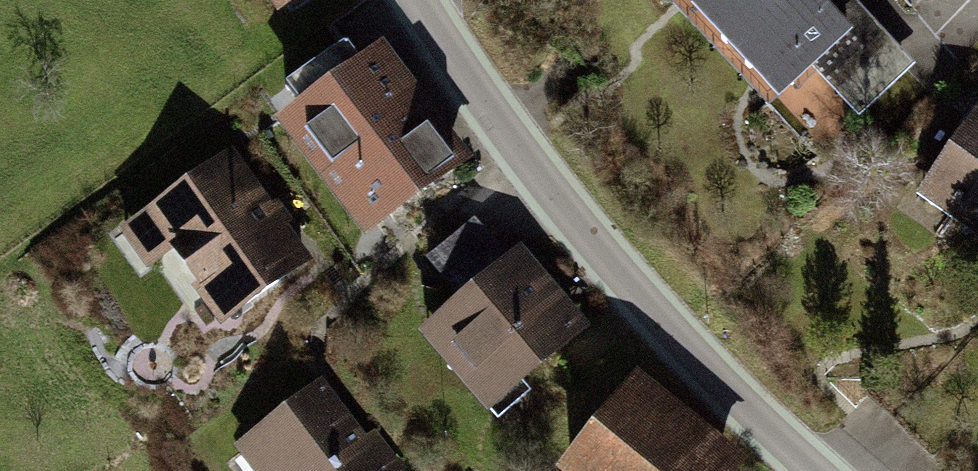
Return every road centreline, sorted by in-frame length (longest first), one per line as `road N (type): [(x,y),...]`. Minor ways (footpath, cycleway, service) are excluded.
road 1 (residential): [(419,0),(589,231),(822,470)]

